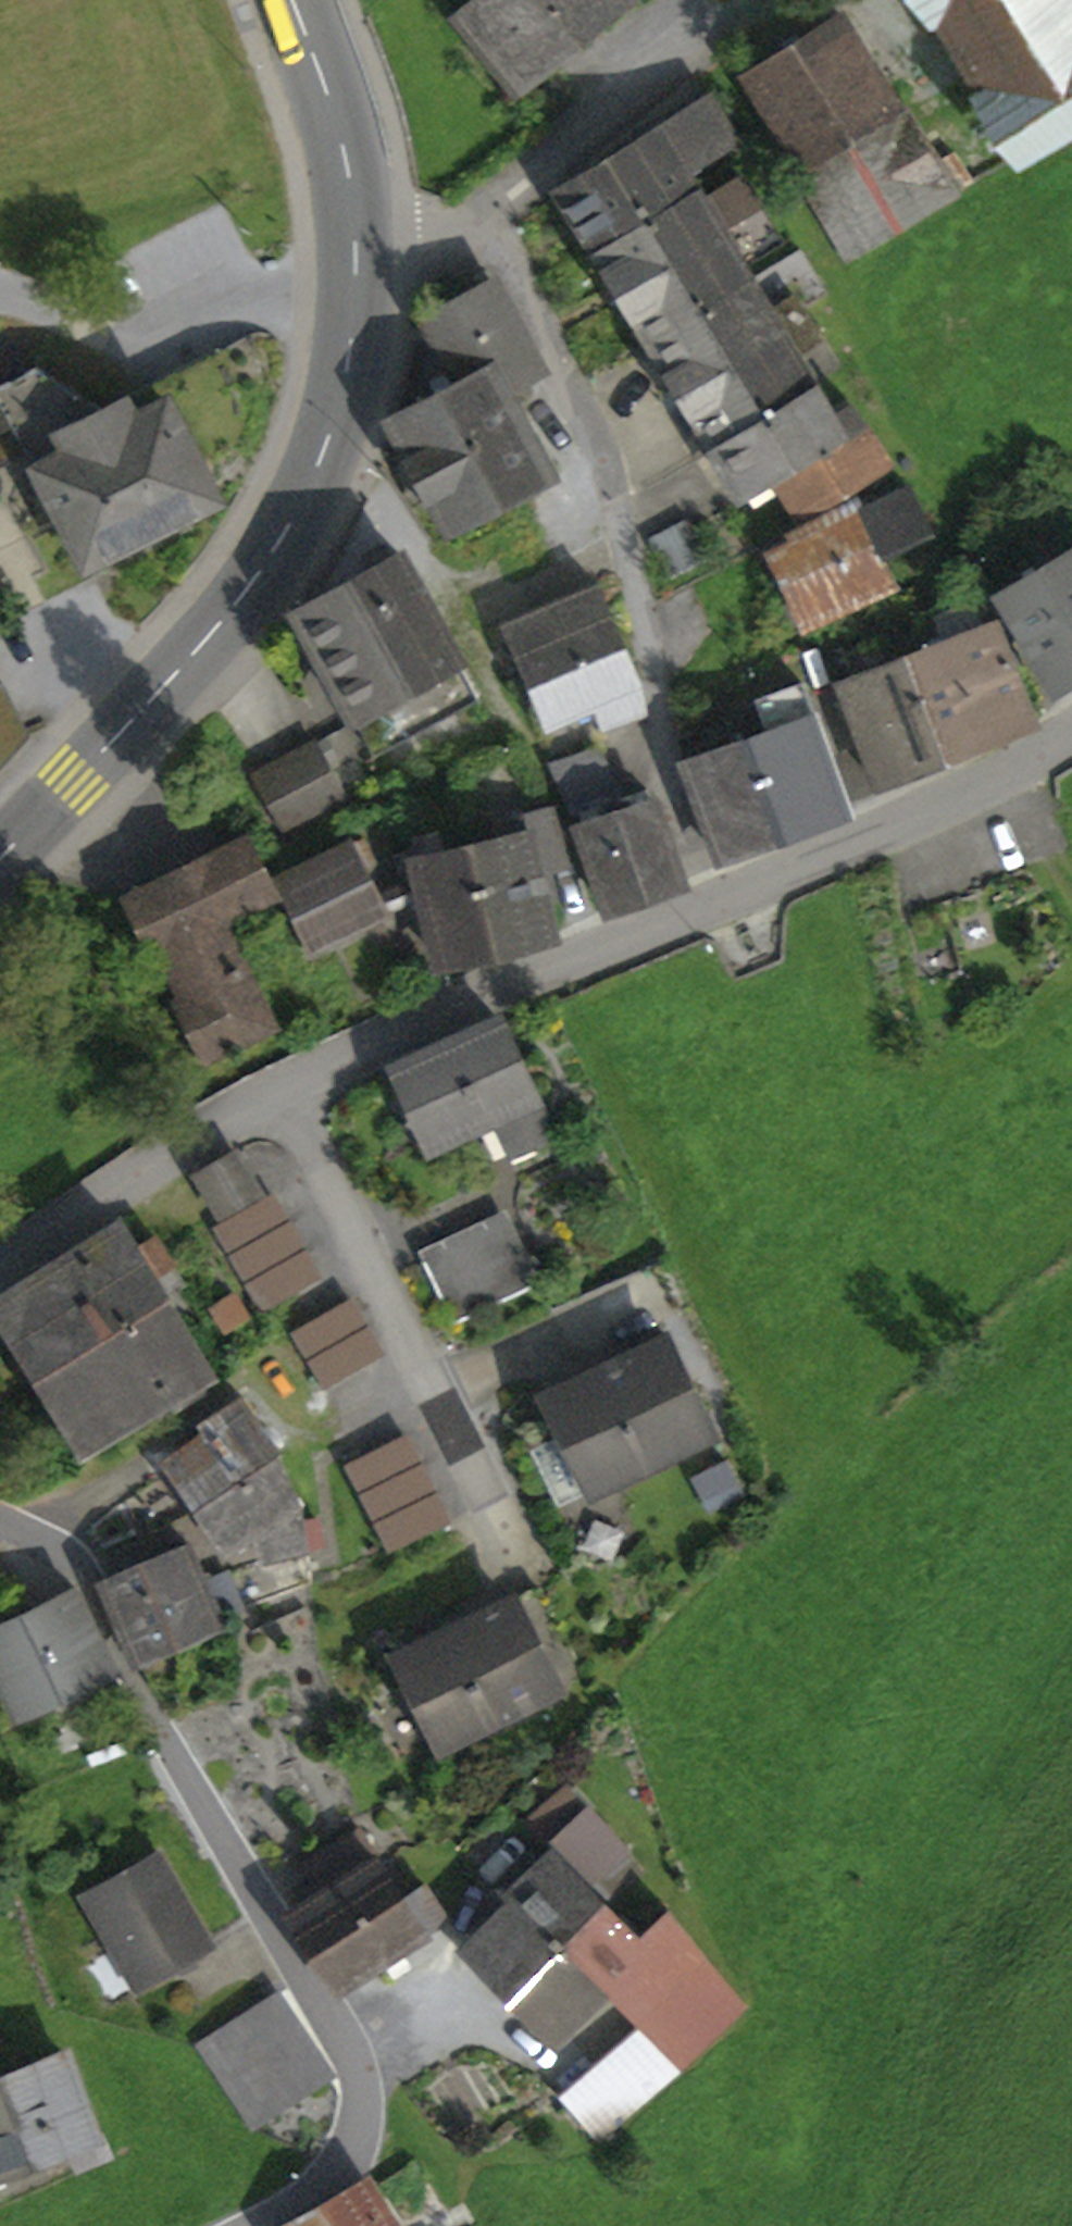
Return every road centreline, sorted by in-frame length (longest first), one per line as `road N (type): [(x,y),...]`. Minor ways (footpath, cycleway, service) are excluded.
road 1 (residential): [(0,1522),(85,1569),(164,1736),(356,2052),(362,2090),(340,2174),(256,2225)]
road 2 (residential): [(715,904),(672,796),(663,705),(605,446),(484,213)]
road 3 (primary): [(356,276),(333,418),(302,499),(244,592),(0,857)]
road 4 (residential): [(494,1504),(283,1085)]
road 5 (tertiary): [(715,904),(506,982),(283,1085)]
road 6 (tertiary): [(1071,731),(965,794),(715,904)]
road 7 (tertiary): [(283,1085),(187,1137),(0,1266)]
road 8 (primary): [(300,0),(345,146),(356,276)]
road 9 (residential): [(356,276),(484,213)]
road 10 (track): [(1071,883),(1023,760)]

